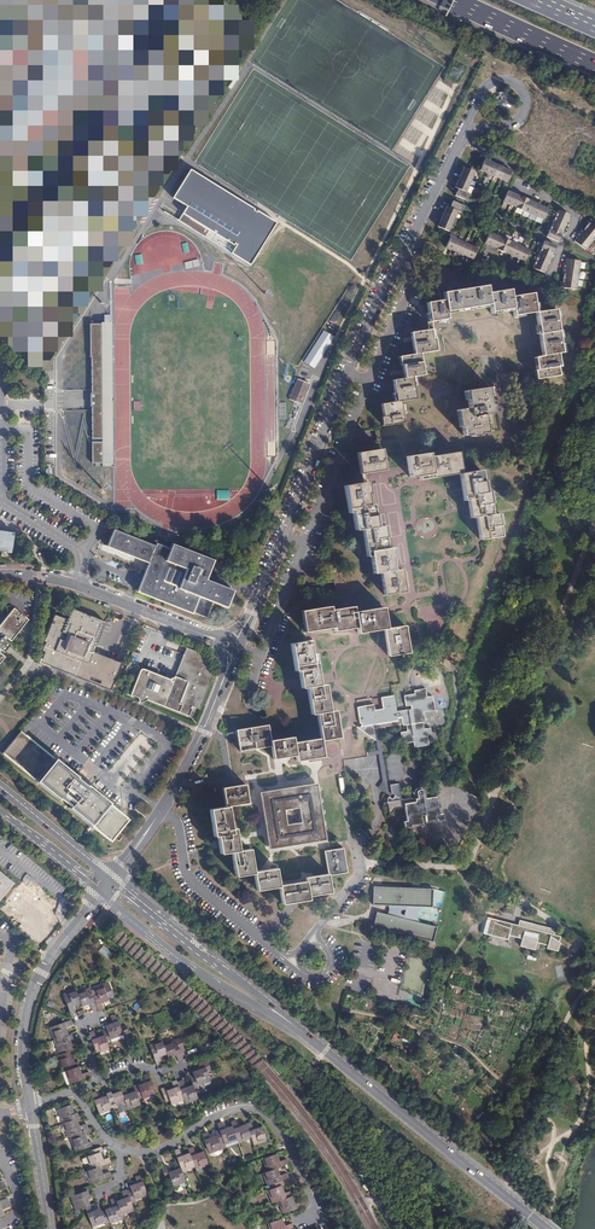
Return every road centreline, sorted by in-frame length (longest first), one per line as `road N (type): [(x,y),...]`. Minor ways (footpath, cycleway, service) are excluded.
road 1 (residential): [(250,617),(359,346),(466,134)]
road 2 (tertiary): [(51,1228),(24,1065),(25,1021),(48,962),(100,894)]
road 3 (secondary): [(546,1228),(299,1029)]
road 4 (unclassified): [(76,584),(81,553),(2,499),(0,372)]
road 5 (secondary): [(100,894),(183,963),(299,1029)]
road 6 (unclassified): [(114,878),(180,777),(225,676)]
road 7 (tertiary): [(245,985),(130,902),(100,894)]
road 8 (secondary): [(245,985),(114,878)]
road 9 (motorway): [(445,0),(594,68)]
road 10 (secondary): [(114,878),(0,786)]
road 11 (residential): [(0,813),(83,872),(114,878)]
road 12 (unclassified): [(199,633),(76,584)]
road 13 (secondary): [(0,813),(100,894)]

